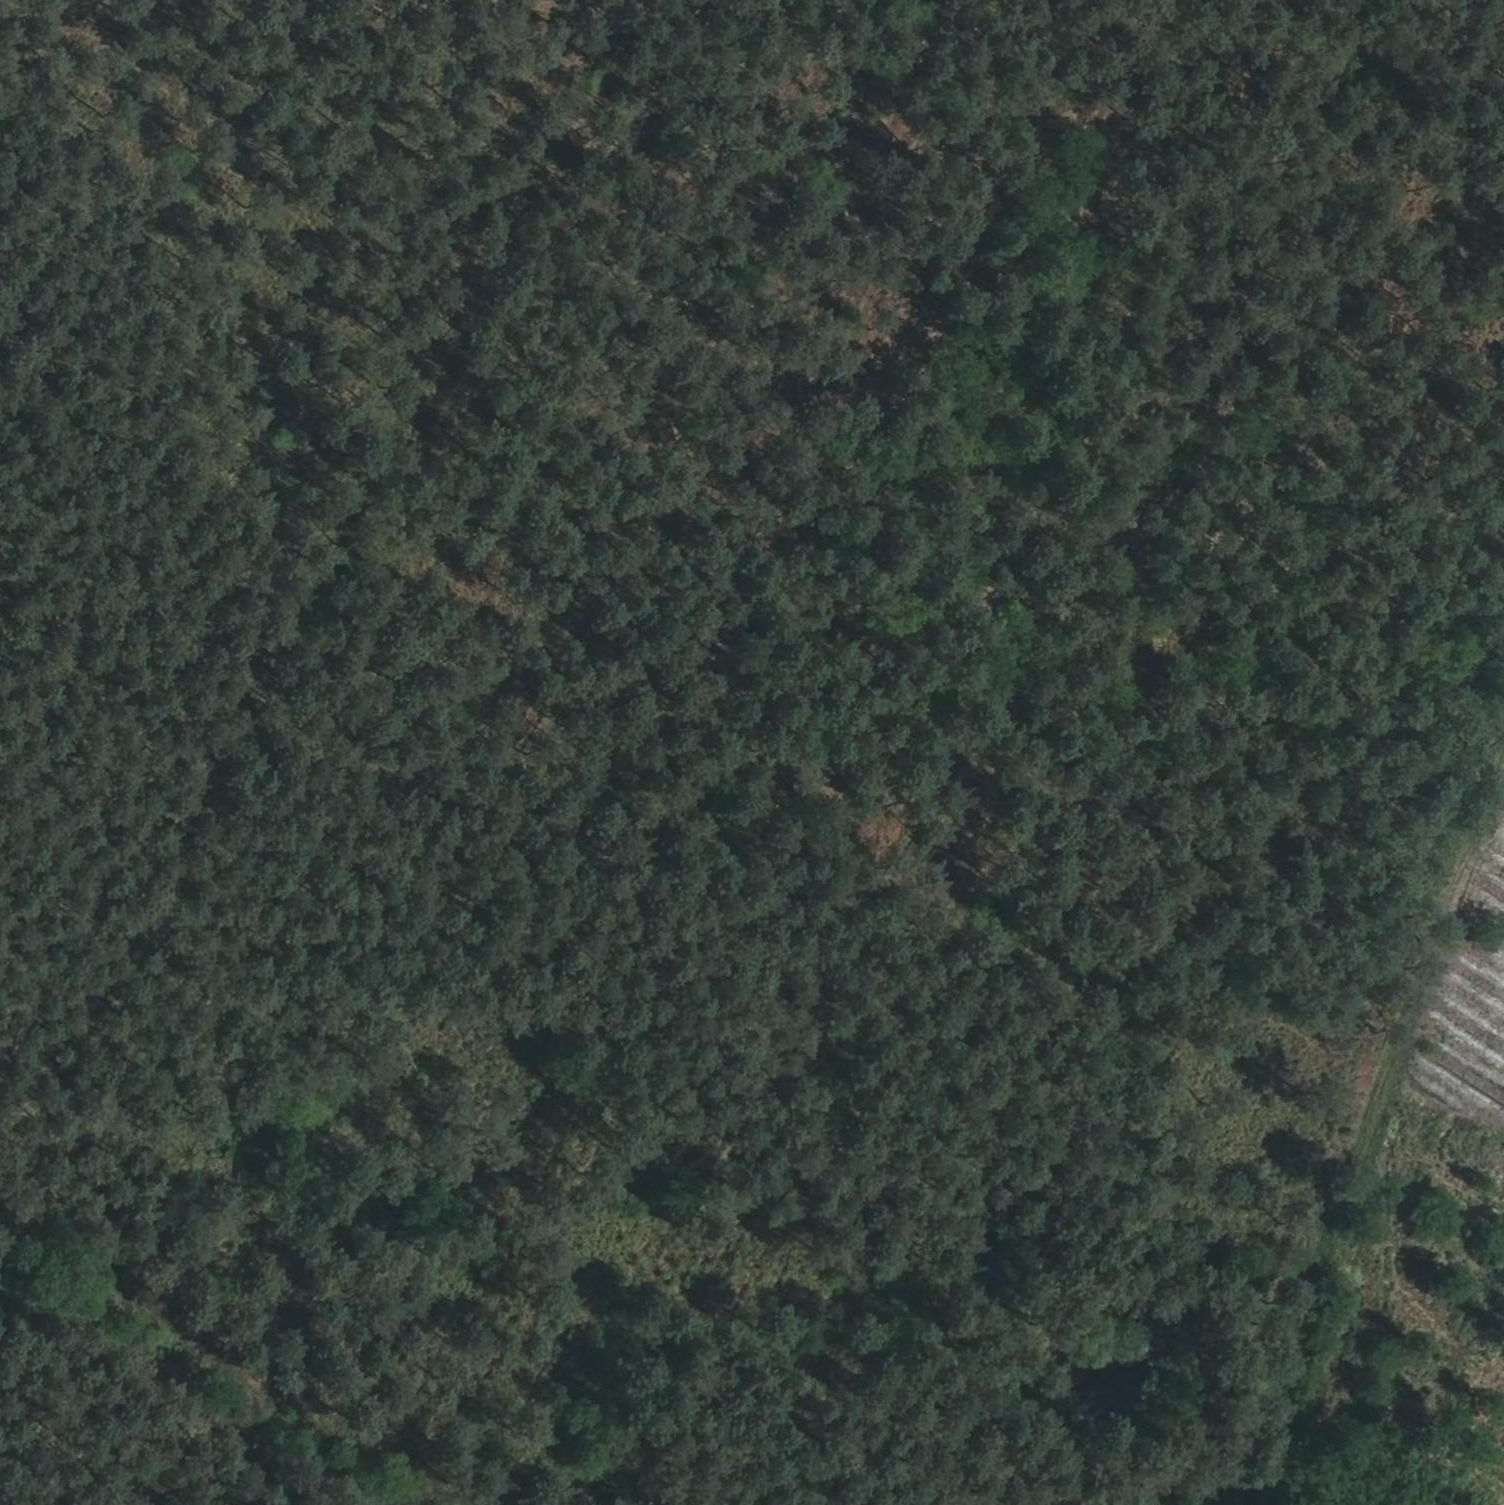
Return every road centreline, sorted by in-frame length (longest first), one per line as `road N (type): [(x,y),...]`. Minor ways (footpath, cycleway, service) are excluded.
road 1 (track): [(1503,812),(1257,1504)]

